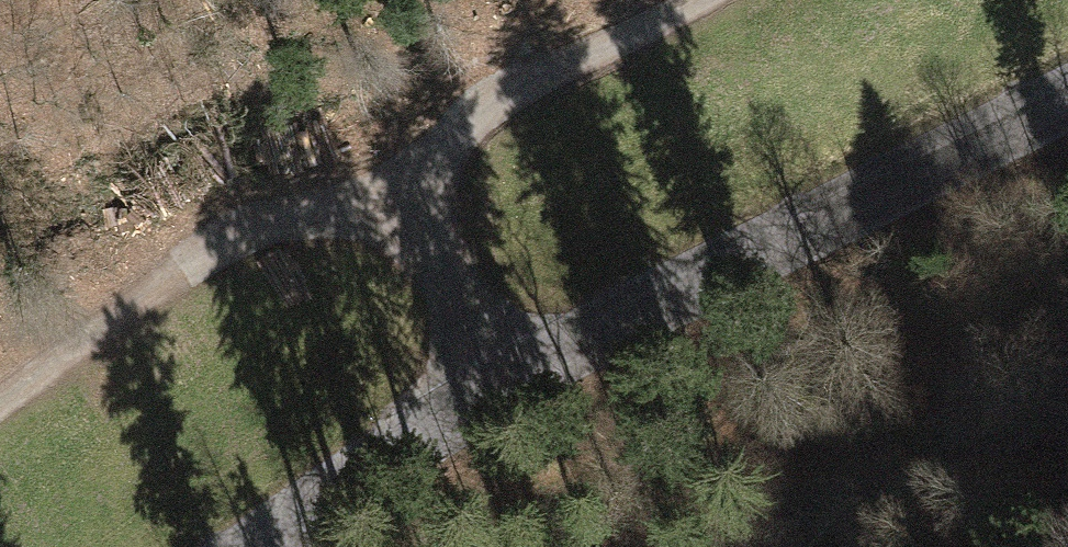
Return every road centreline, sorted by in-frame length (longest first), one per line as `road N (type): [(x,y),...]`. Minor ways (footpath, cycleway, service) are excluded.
road 1 (tertiary): [(260,546),(517,367),(1067,95)]
road 2 (track): [(517,367),(348,170),(0,412)]
road 3 (track): [(348,170),(710,0)]

